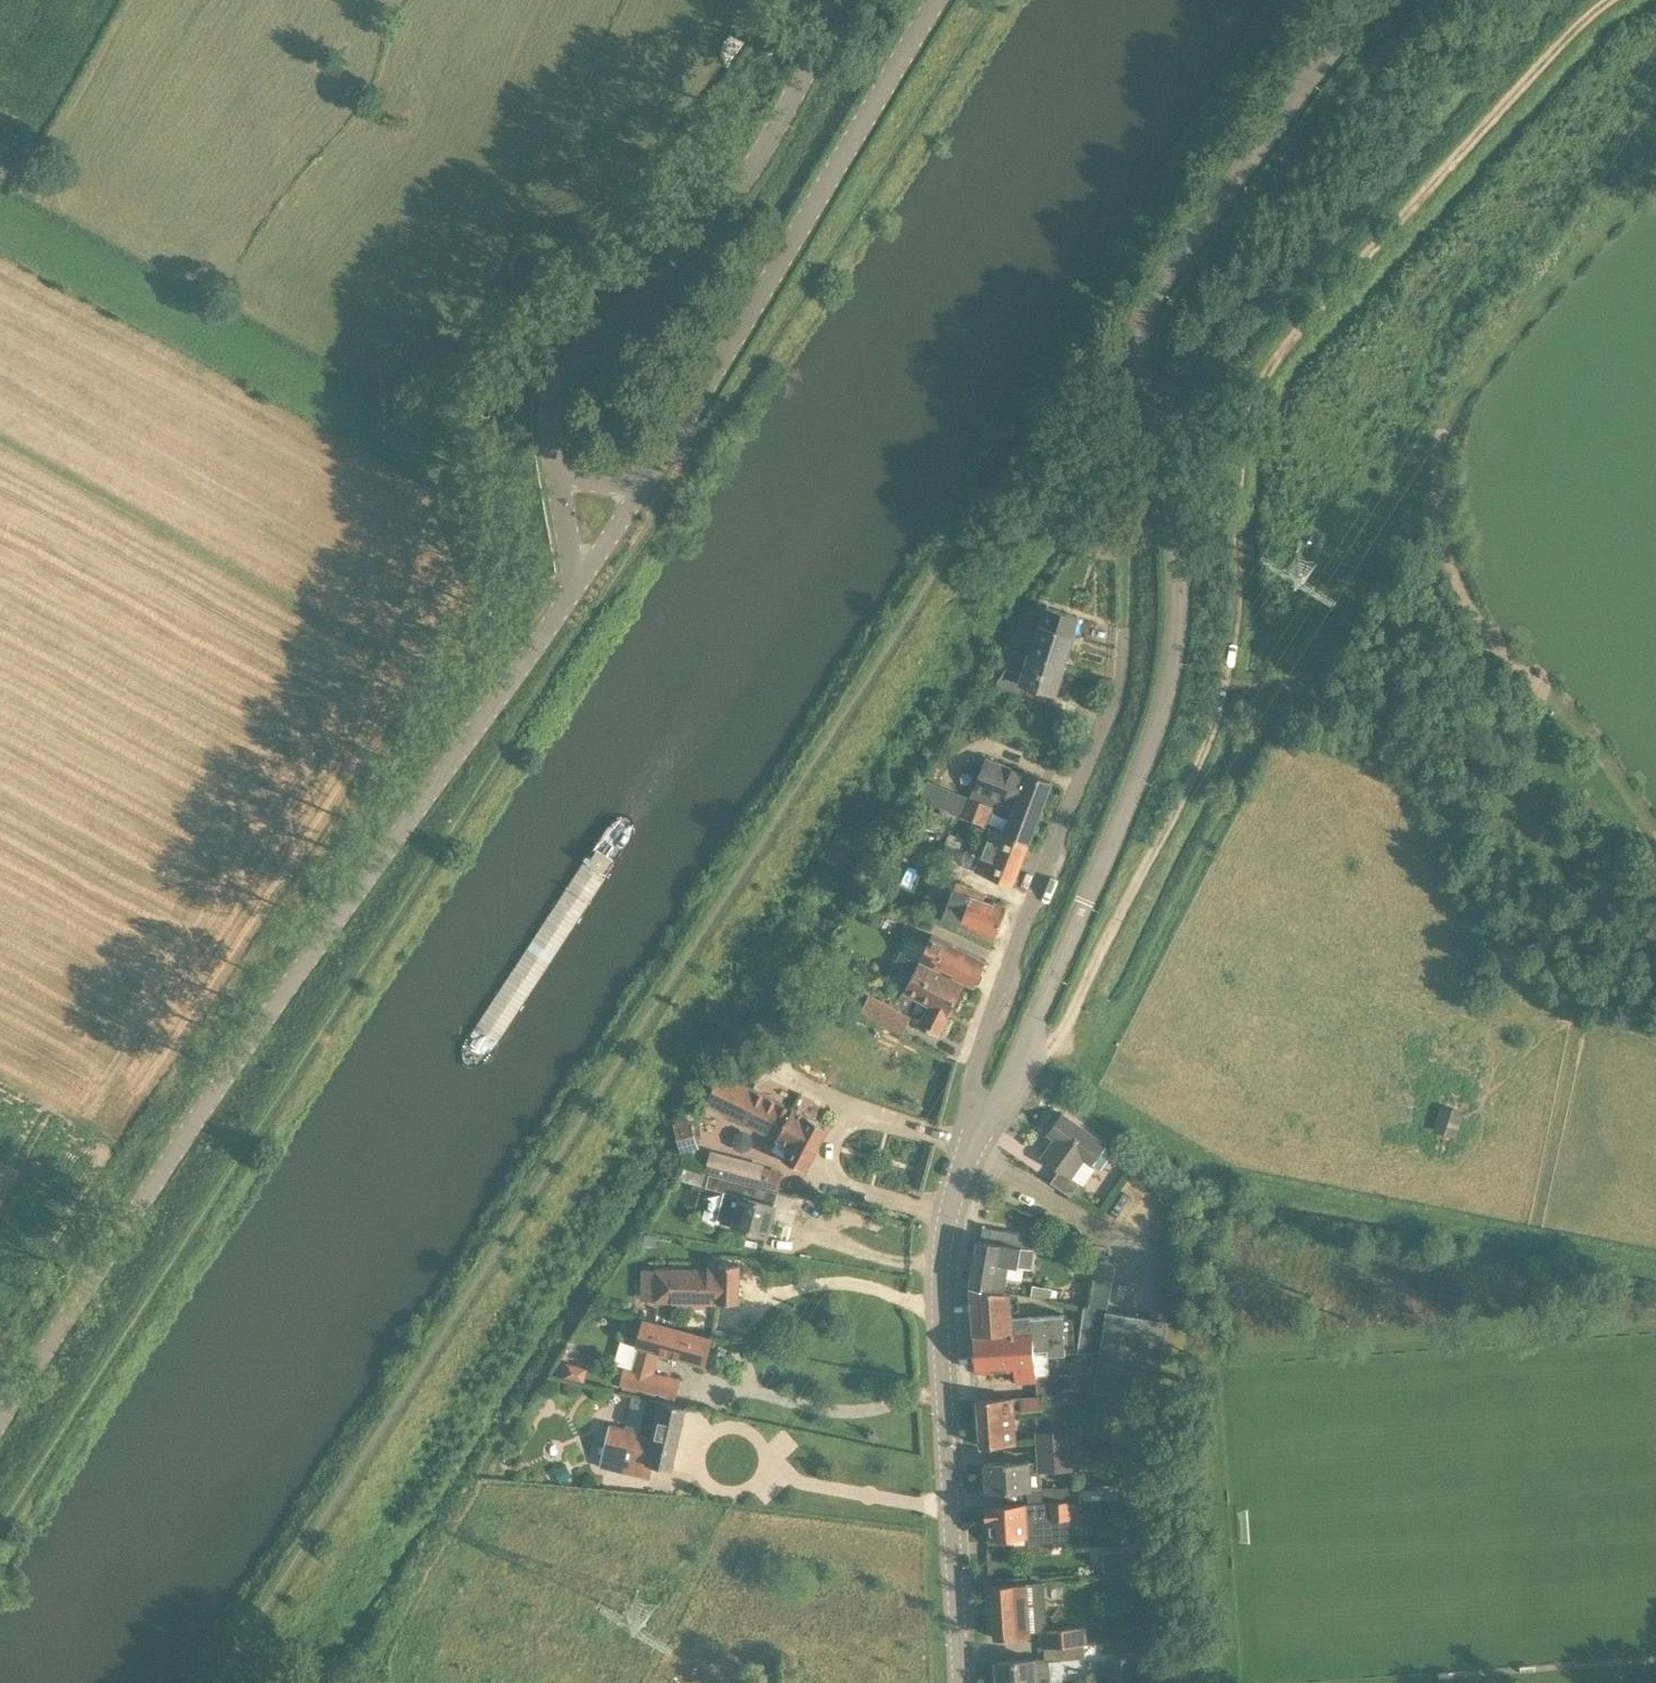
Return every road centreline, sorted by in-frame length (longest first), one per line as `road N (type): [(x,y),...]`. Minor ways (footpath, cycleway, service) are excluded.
road 1 (tertiary): [(970,1162),(1037,1024),(1165,699),(1176,575),(1164,462),(1137,375),(1145,316),(1270,126),(1321,58),(1383,0)]
road 2 (tertiary): [(0,1427),(226,1075),(580,580)]
road 3 (track): [(1618,0),(1551,56),(1274,361),(1248,415),(1228,686)]
road 4 (tertiary): [(553,470),(550,409),(567,367),(757,167),(843,0)]
road 5 (tertiary): [(645,485),(935,0)]
road 6 (residential): [(970,1162),(984,1032),(1119,686),(1125,638)]
road 7 (tertiary): [(960,1682),(941,1280),(945,1233),(970,1162)]
road 8 (track): [(1228,686),(1208,744),(1059,1044),(996,1105)]

